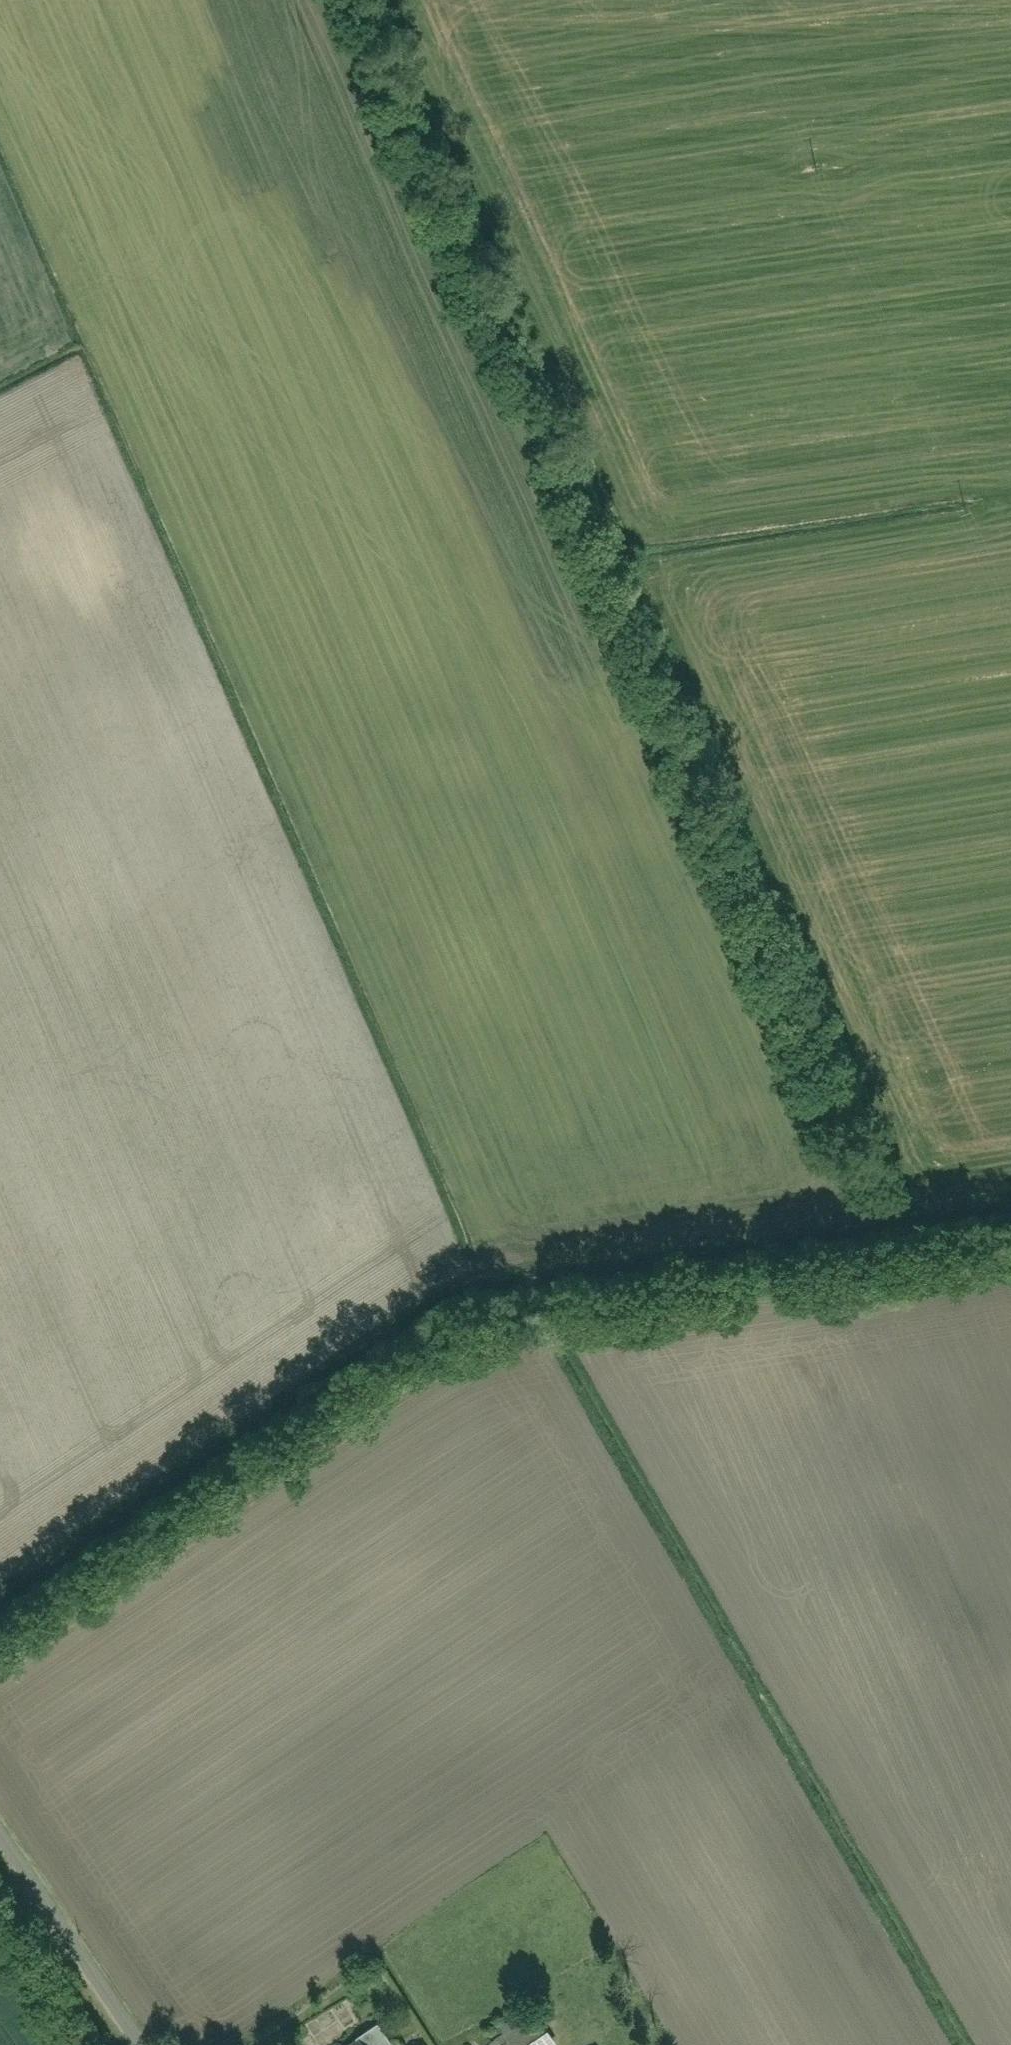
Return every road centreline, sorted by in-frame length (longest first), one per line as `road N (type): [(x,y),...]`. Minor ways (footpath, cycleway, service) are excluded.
road 1 (unclassified): [(144,2044),(0,1830)]

